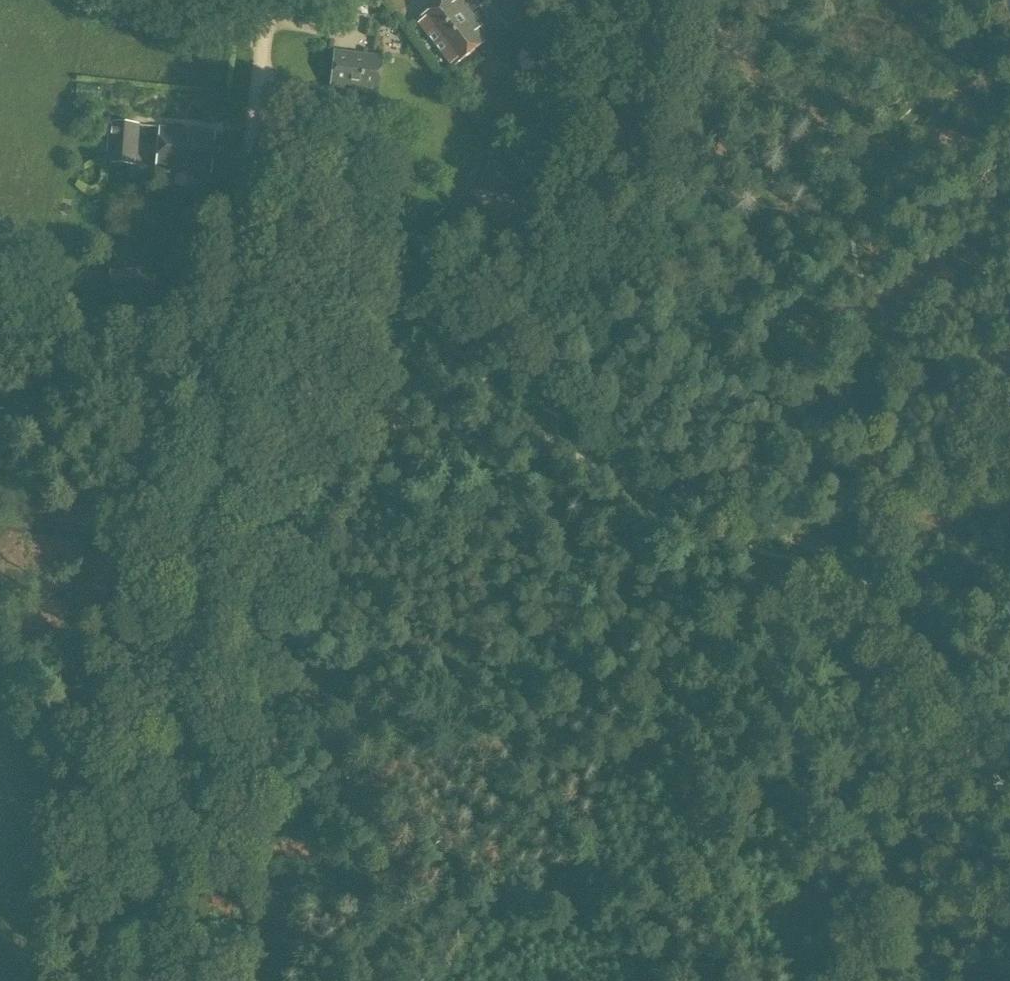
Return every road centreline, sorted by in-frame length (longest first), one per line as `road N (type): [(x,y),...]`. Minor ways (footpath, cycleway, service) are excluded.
road 1 (track): [(865,555),(670,468),(585,405),(343,167)]
road 2 (track): [(1009,588),(865,555)]
road 3 (track): [(343,167),(265,67)]

